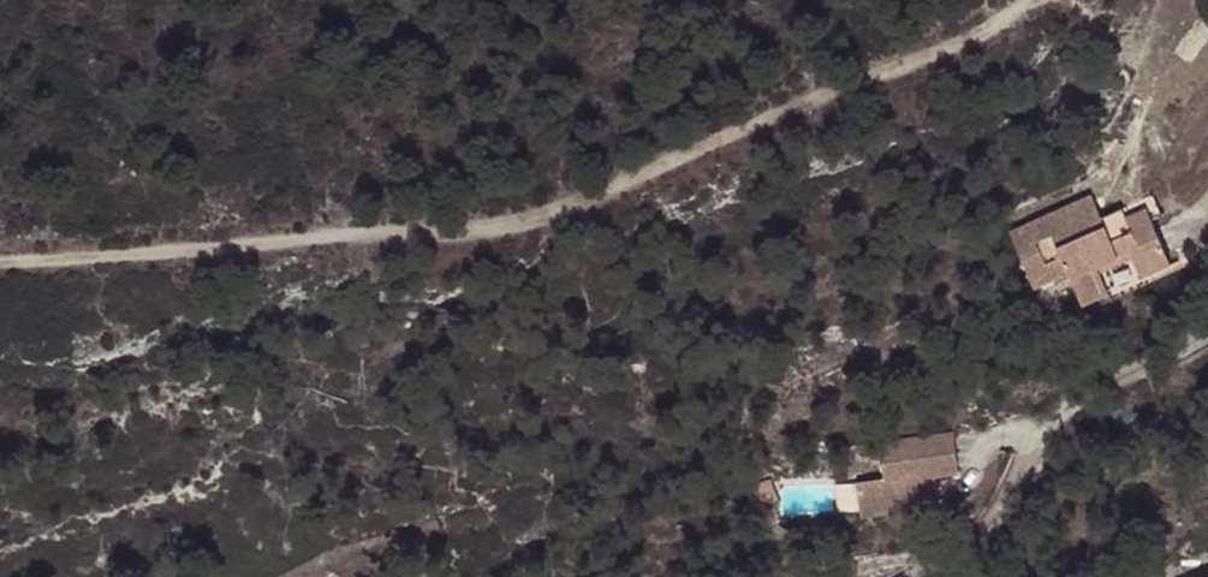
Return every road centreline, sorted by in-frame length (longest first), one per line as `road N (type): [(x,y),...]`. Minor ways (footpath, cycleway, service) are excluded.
road 1 (residential): [(914,576),(984,531),(1055,414)]

